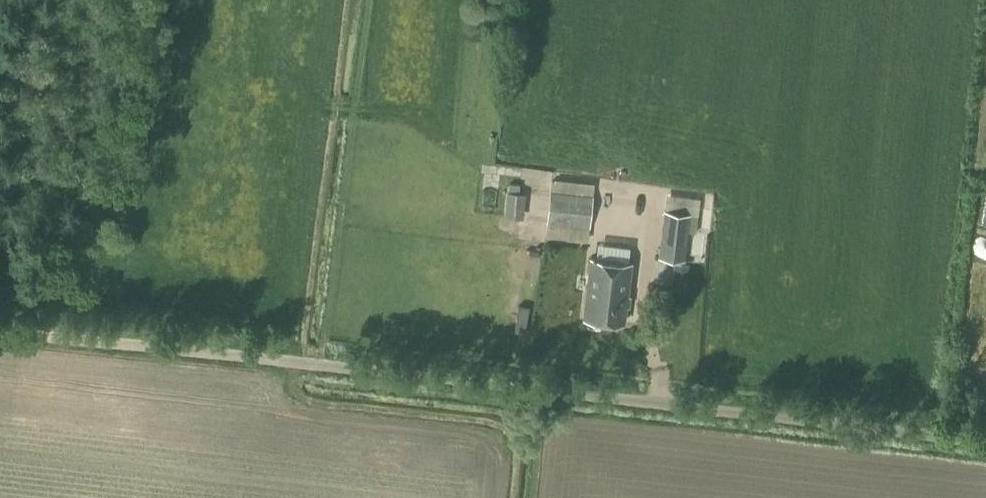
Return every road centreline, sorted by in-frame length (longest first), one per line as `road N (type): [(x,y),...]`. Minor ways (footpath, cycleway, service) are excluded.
road 1 (unclassified): [(985,443),(0,331)]
road 2 (track): [(339,107),(390,115),(476,152),(599,168)]

